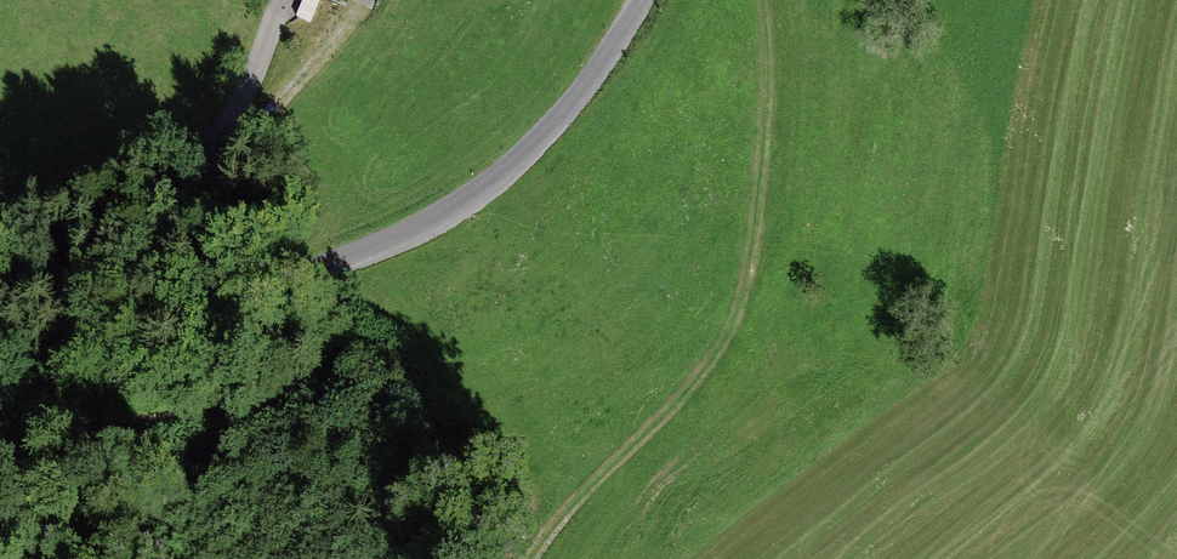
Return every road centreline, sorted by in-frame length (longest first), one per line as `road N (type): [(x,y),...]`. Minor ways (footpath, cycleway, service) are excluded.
road 1 (residential): [(639,0),(601,67),(517,159),(431,223),(48,381)]
road 2 (track): [(525,558),(729,328),(769,82),(766,0)]
road 3 (residential): [(48,381),(262,44),(269,0)]

